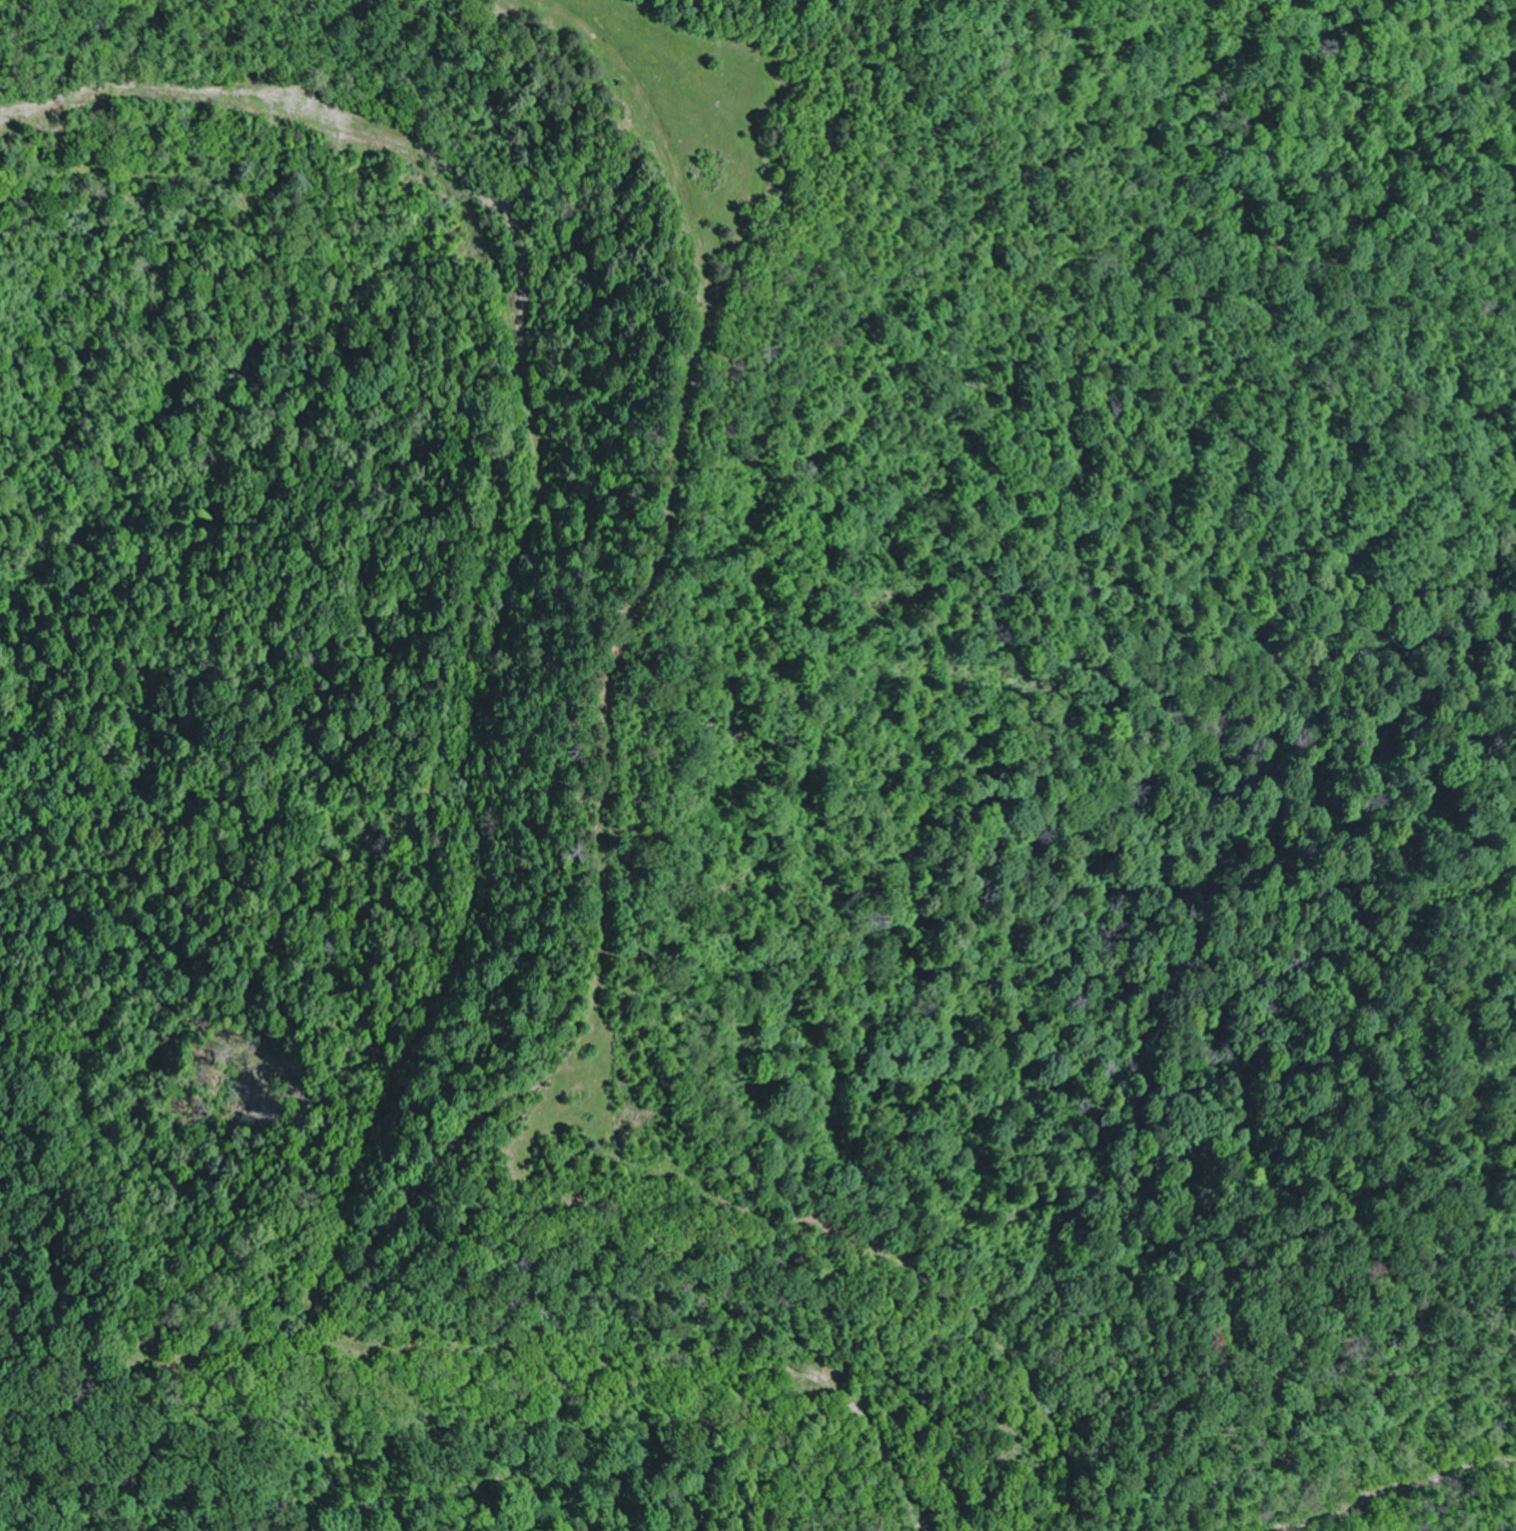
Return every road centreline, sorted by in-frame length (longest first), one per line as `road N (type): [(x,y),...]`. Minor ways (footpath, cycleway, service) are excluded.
road 1 (residential): [(0,122),(245,104),(325,126),(427,207),(481,293),(481,428),(443,600),(432,902),(325,1236),(325,1296),(384,1360),(722,1371),(846,1436),(915,1511)]

